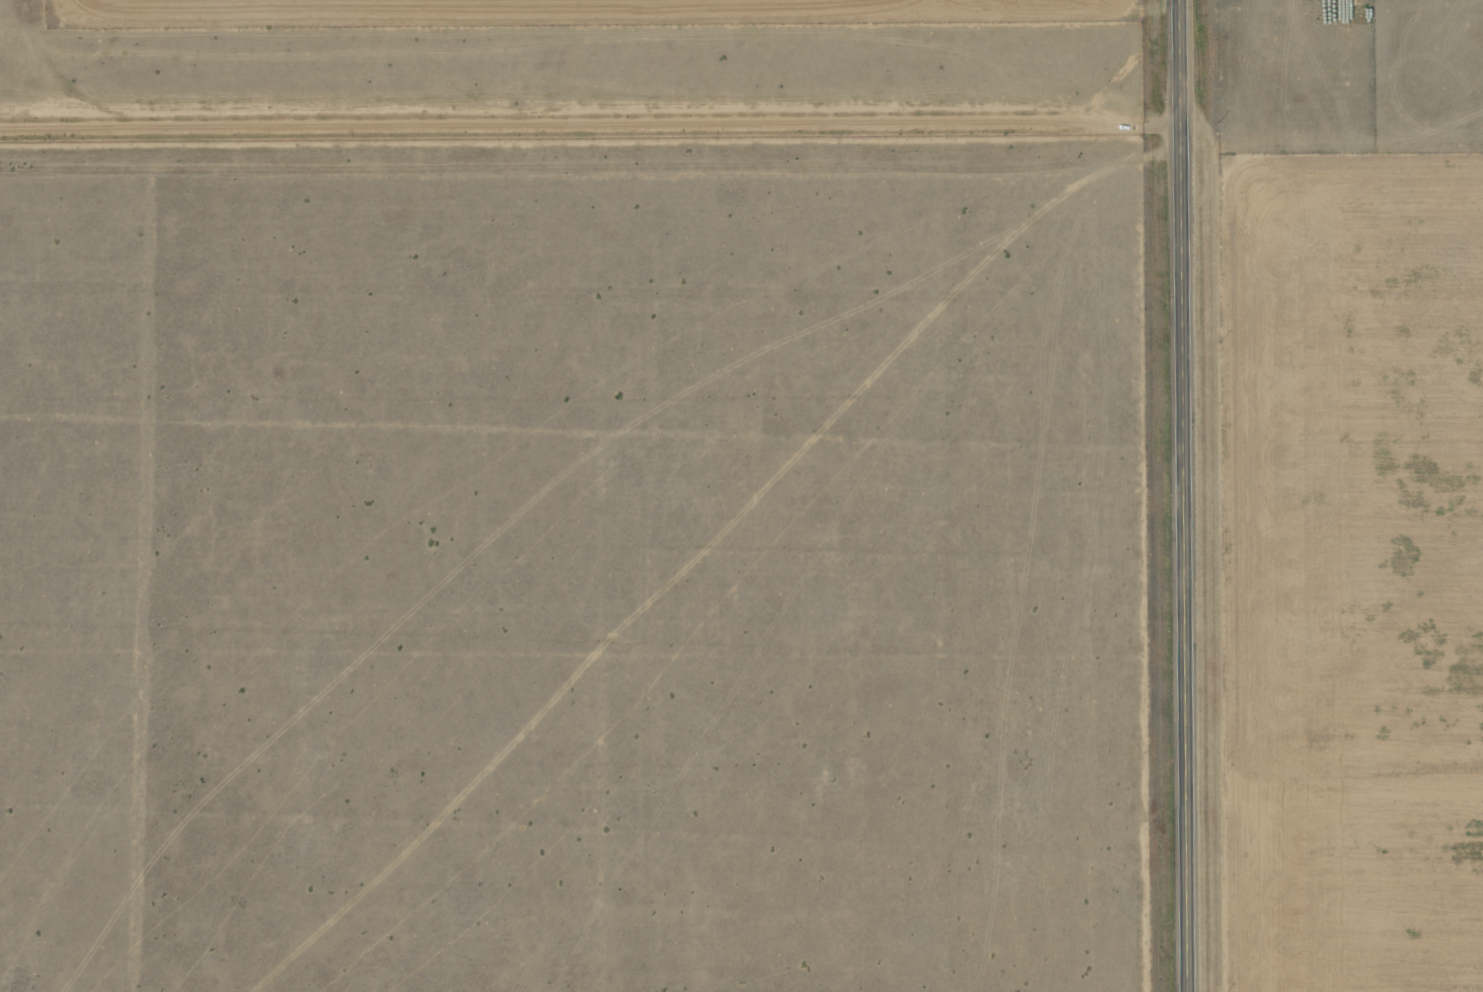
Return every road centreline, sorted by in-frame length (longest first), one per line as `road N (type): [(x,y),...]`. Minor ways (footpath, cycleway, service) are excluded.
road 1 (residential): [(0,258),(1179,240)]
road 2 (primary): [(1186,991),(1178,0)]

